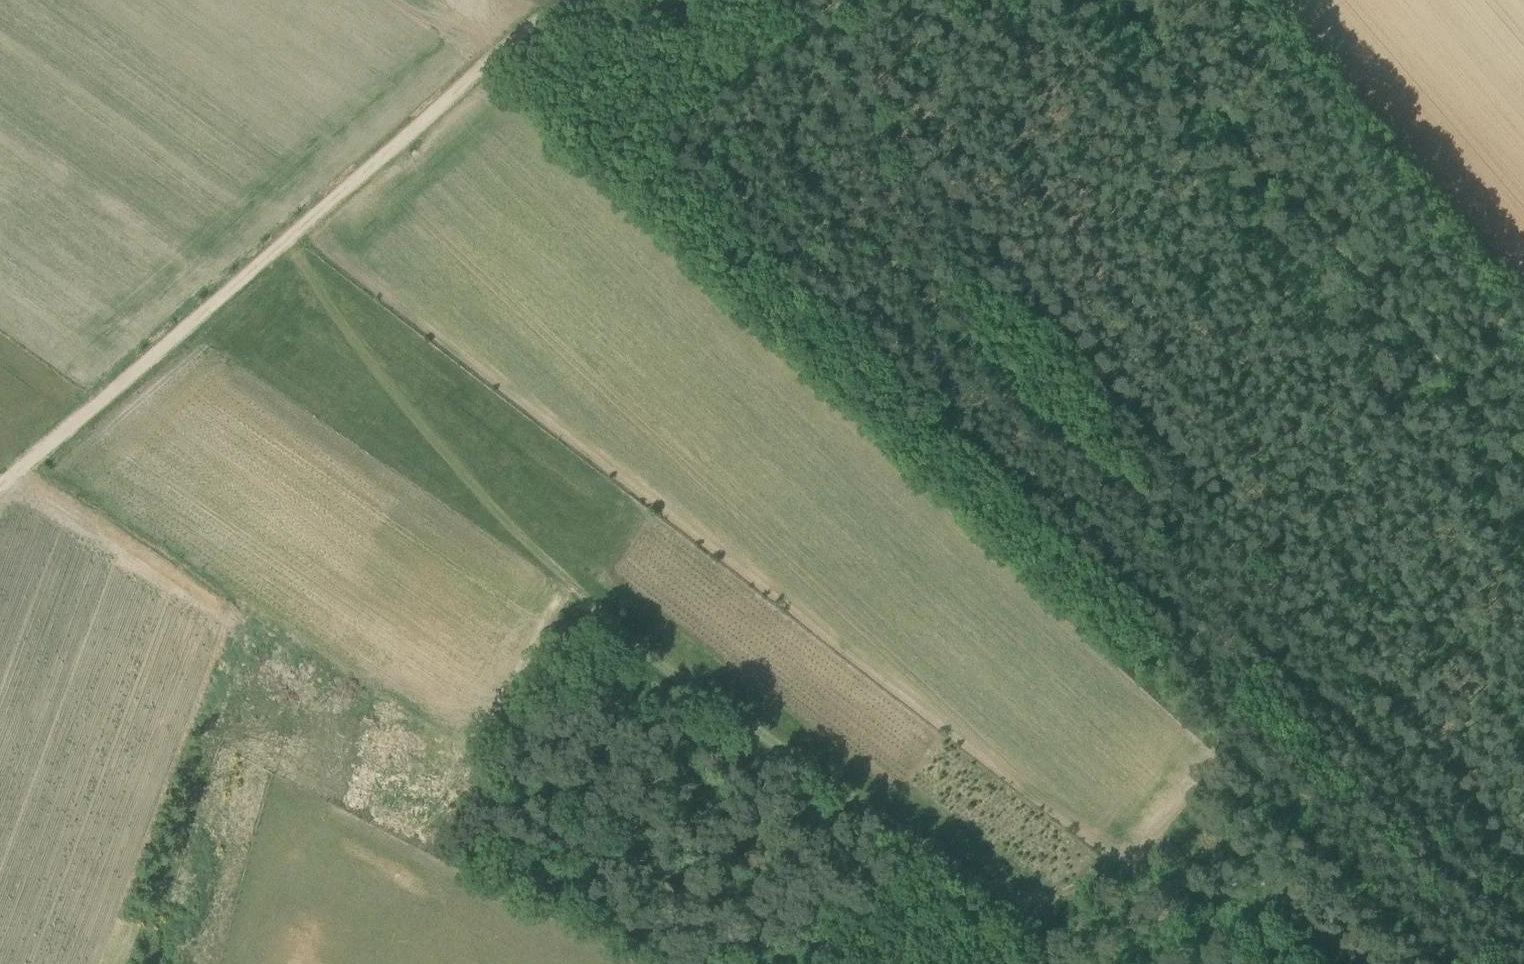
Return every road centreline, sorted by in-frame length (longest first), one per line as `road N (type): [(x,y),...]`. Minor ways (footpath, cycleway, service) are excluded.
road 1 (track): [(0,501),(572,0)]
road 2 (track): [(1523,466),(1130,0)]

